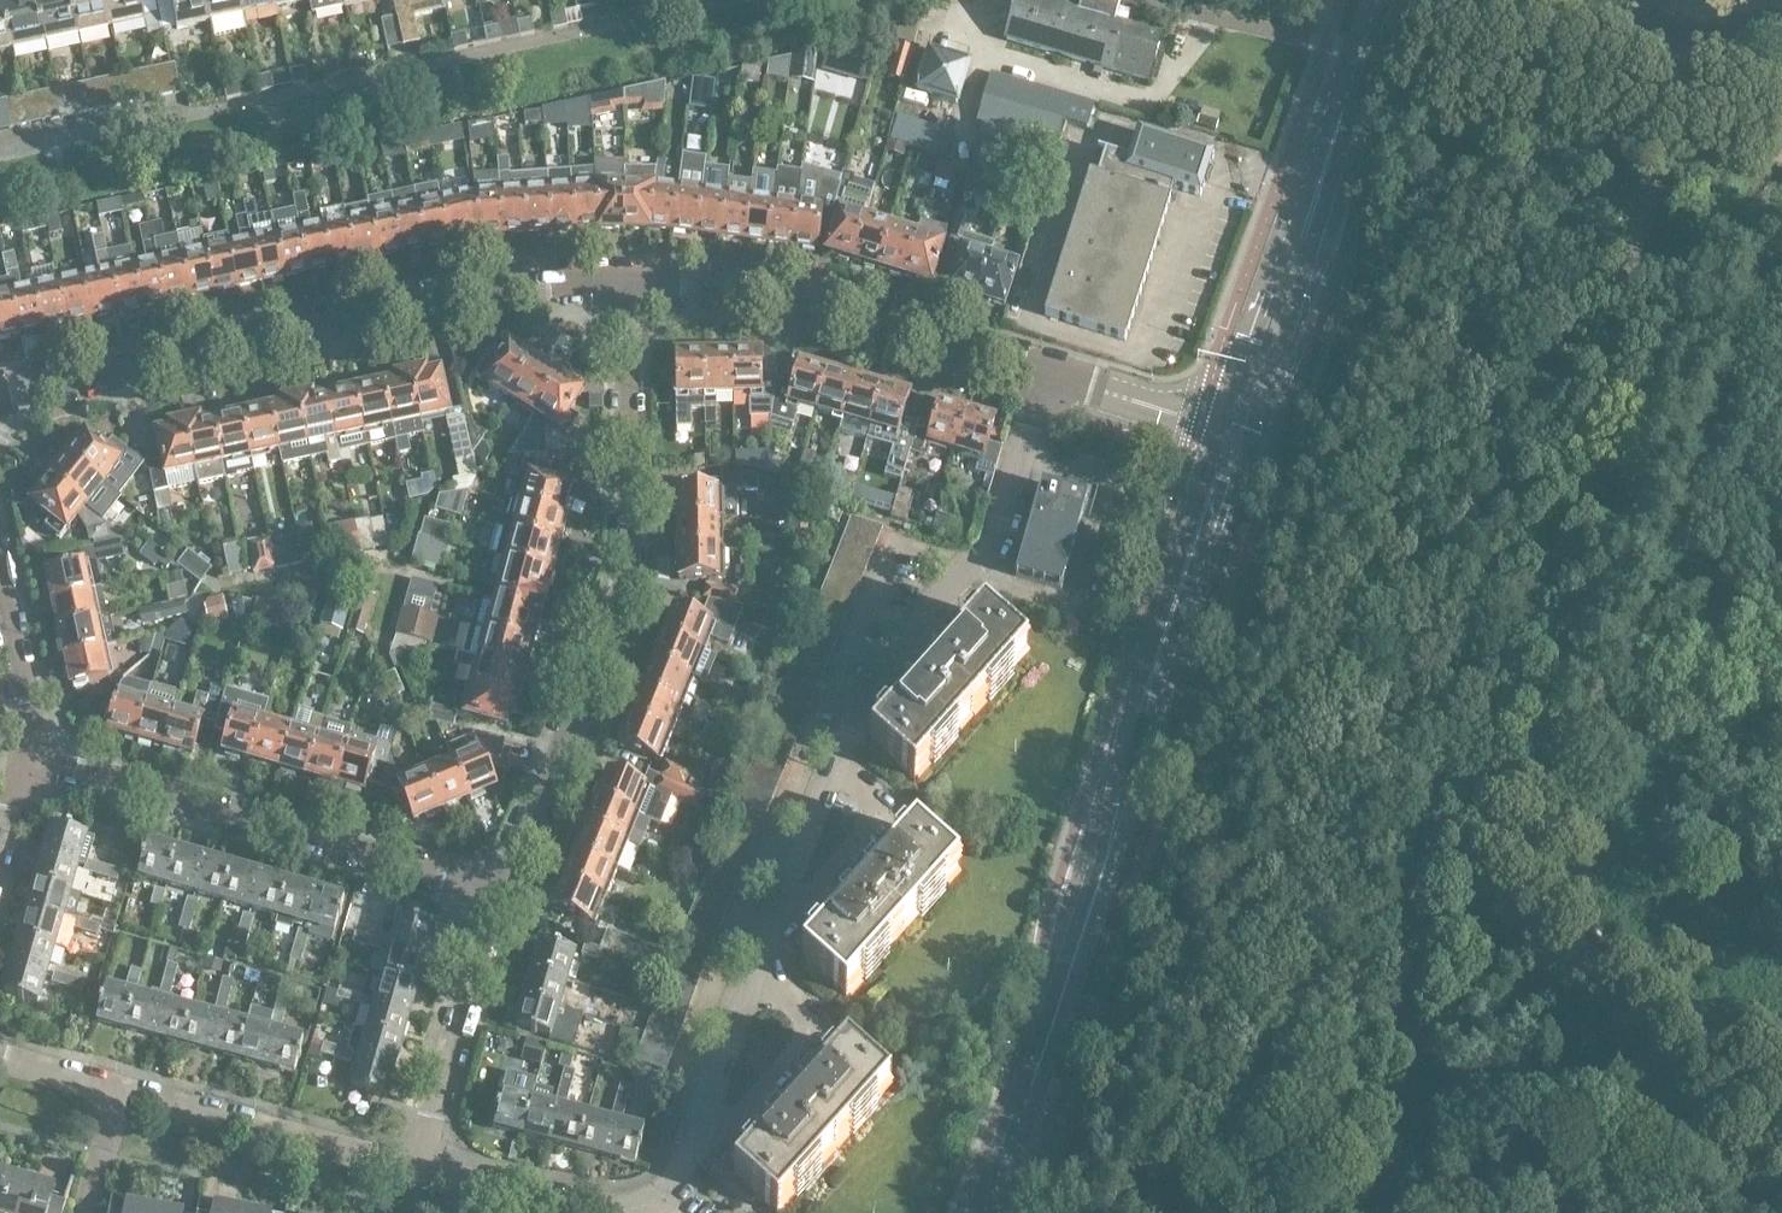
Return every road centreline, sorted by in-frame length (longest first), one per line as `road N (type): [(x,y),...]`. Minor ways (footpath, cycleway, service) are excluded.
road 1 (primary): [(981,1212),(1063,994),(1232,427)]
road 2 (tertiary): [(0,401),(337,321),(545,287),(616,288)]
road 3 (residential): [(504,892),(609,629),(627,549),(616,288)]
road 4 (residential): [(504,892),(31,753)]
road 5 (primary): [(1232,427),(1376,0)]
road 6 (tertiary): [(616,288),(766,292),(1046,376)]
road 7 (residential): [(849,694),(988,569),(1046,376)]
road 8 (residential): [(125,1094),(418,1168)]
road 9 (residential): [(418,1168),(479,945),(504,892)]
road 10 (residential): [(473,1181),(594,1206),(642,1202),(673,1177),(687,1138)]
road 11 (residential): [(687,1138),(740,1115),(806,1034),(787,998),(754,983)]
road 12 (residential): [(770,925),(874,824),(879,803),(860,782),(821,766)]
road 13 (tertiary): [(1046,376),(1232,427)]
road 14 (residential): [(31,753),(0,583)]
road 15 (residential): [(687,1138),(754,983)]
road 16 (residential): [(770,925),(821,766)]
road 17 (residential): [(849,694),(850,663),(897,536)]
road 18 (residential): [(0,1061),(125,1094)]
road 19 (residential): [(89,1212),(125,1094)]

